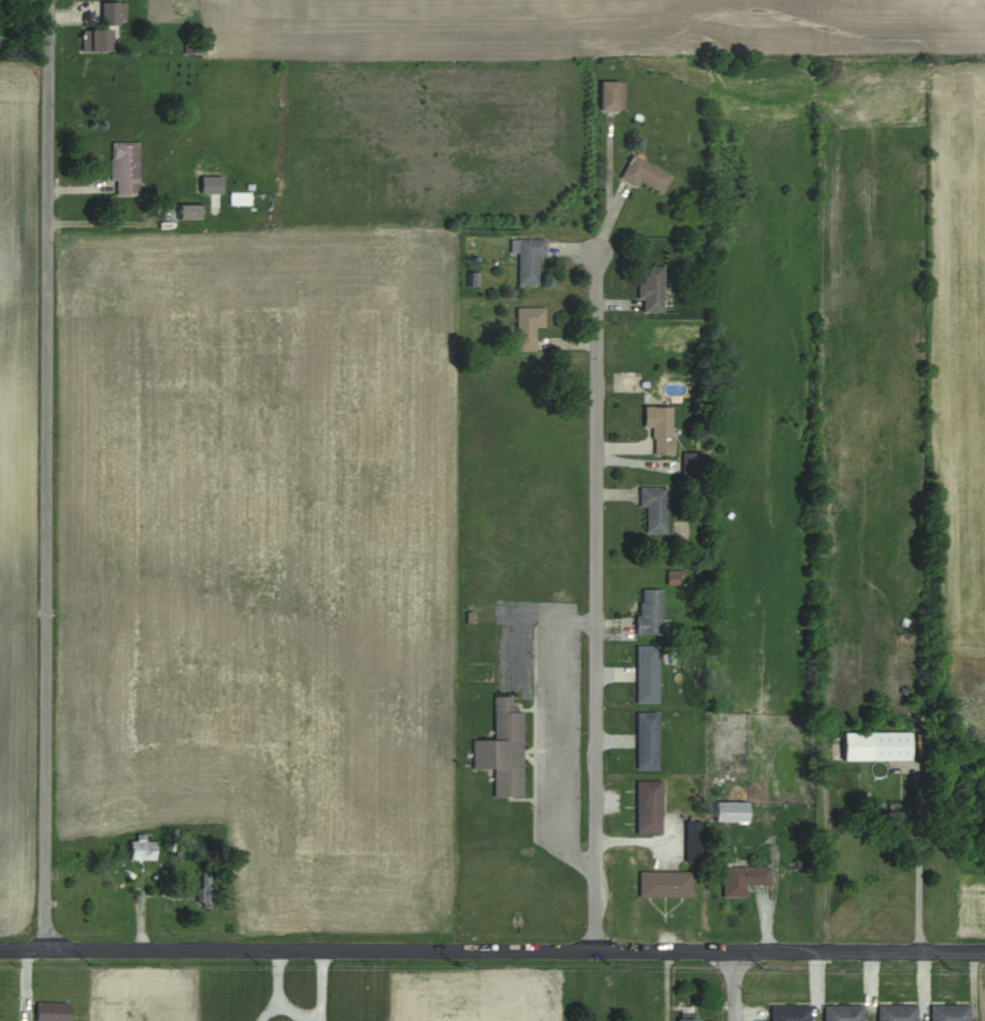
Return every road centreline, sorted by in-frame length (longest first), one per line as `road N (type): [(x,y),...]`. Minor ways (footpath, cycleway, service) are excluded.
road 1 (tertiary): [(984,950),(0,950)]
road 2 (residential): [(48,950),(49,0)]
road 3 (residential): [(597,950),(597,251)]

